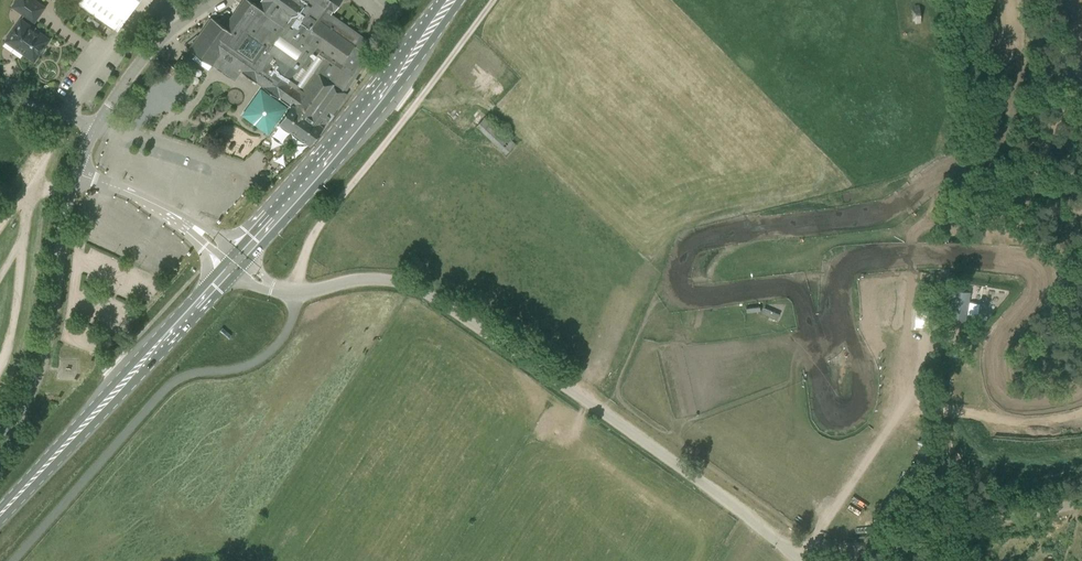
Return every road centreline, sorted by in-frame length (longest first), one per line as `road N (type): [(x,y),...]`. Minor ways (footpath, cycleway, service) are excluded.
road 1 (unclassified): [(783,549),(736,507),(422,289),(380,278),(300,293)]
road 2 (unclassified): [(14,560),(172,384),(244,367),(274,347),(300,293)]
road 3 (track): [(300,293),(324,218),(491,0)]
road 4 (primary): [(0,515),(233,266)]
road 5 (primary): [(241,256),(451,0)]
road 6 (track): [(923,257),(924,354),(914,389),(812,548)]
road 7 (unclassified): [(0,445),(53,323),(64,211),(76,174)]
road 8 (unclassified): [(890,544),(1081,504)]
road 9 (unclassified): [(96,128),(140,59),(215,0)]

